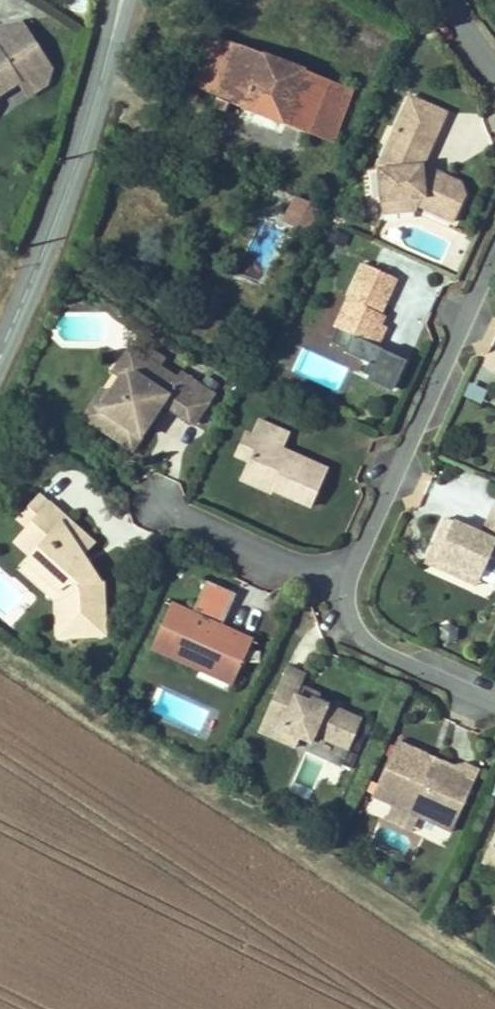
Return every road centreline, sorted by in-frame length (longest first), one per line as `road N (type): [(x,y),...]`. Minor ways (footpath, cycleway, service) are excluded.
road 1 (tertiary): [(0,352),(90,121),(121,0)]
road 2 (residential): [(494,251),(346,585)]
road 3 (residential): [(346,585),(156,504)]
road 4 (residential): [(346,585),(350,624),(365,642),(494,705)]

